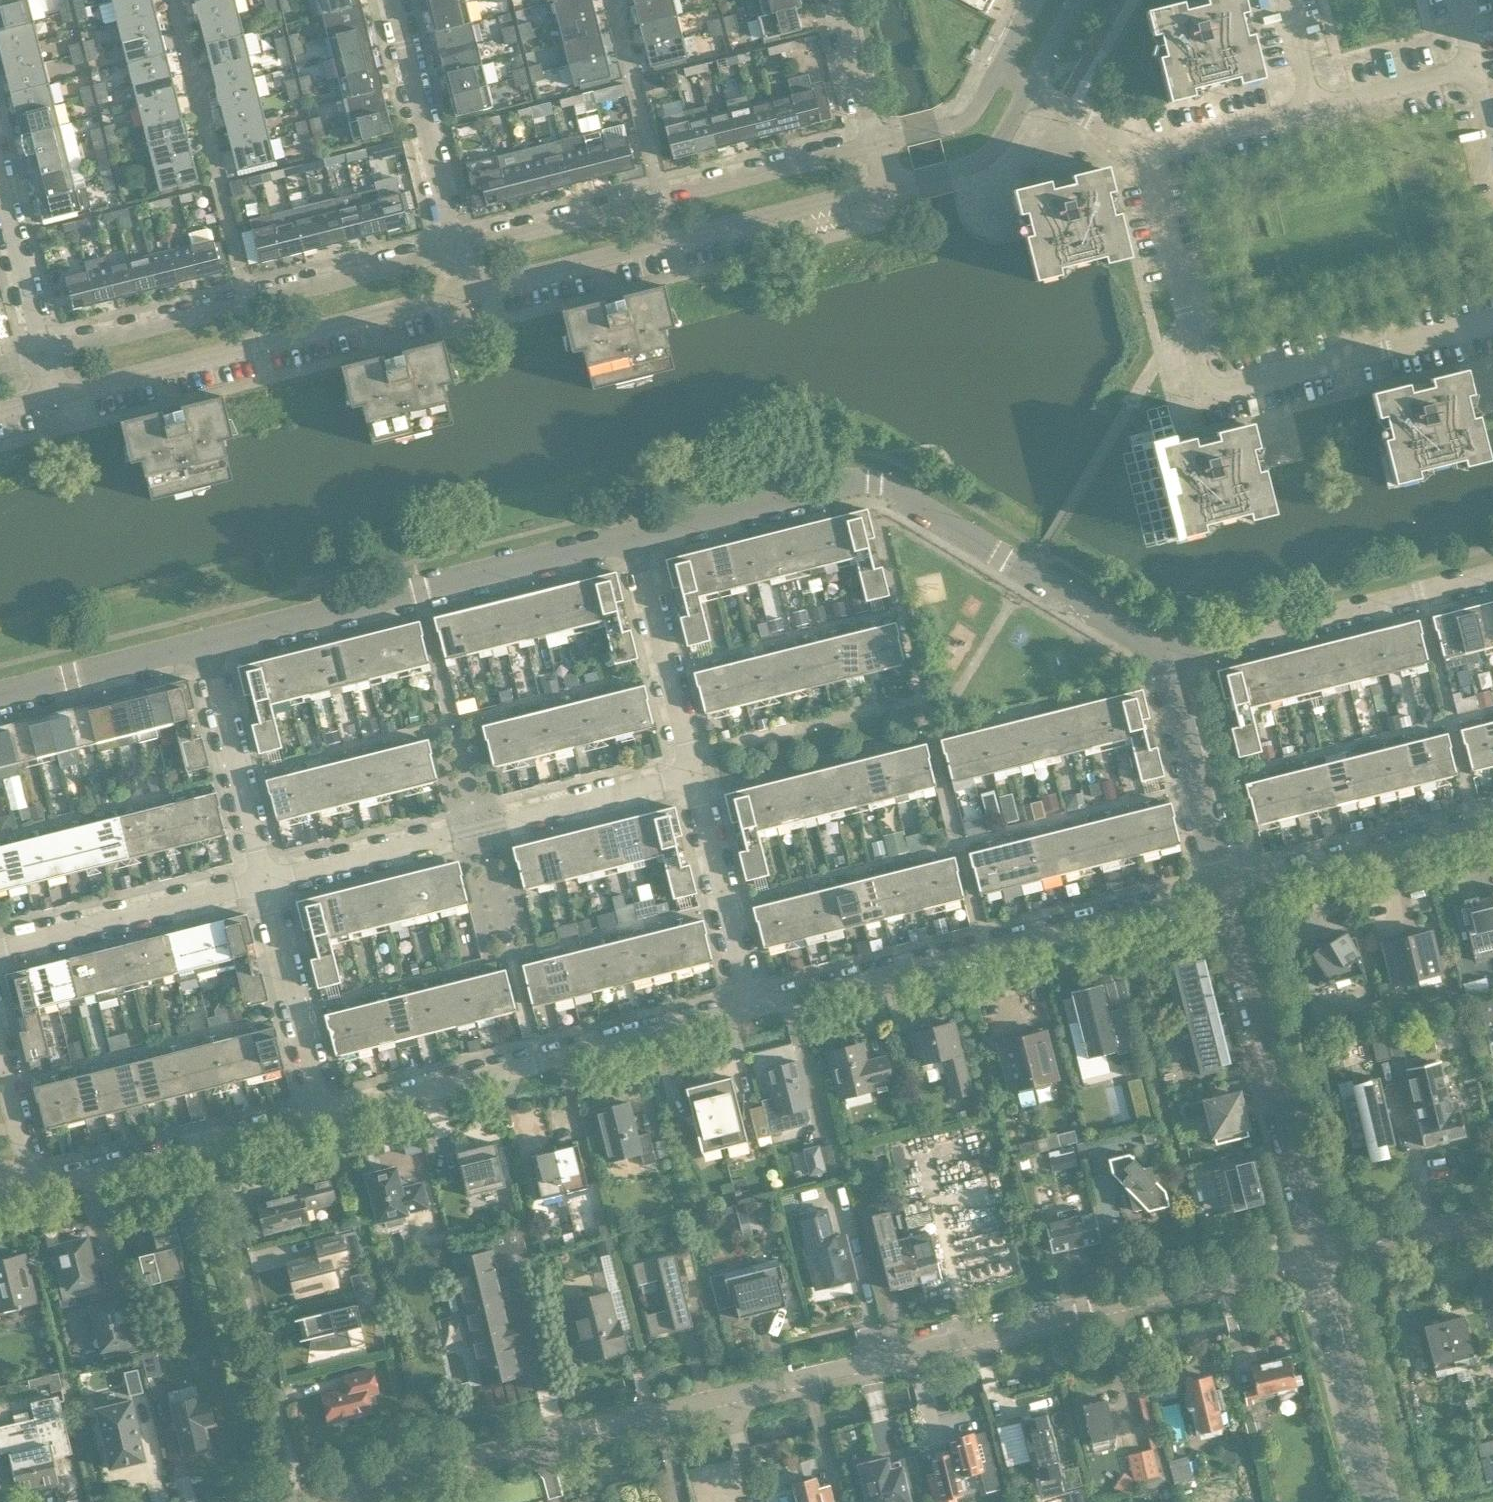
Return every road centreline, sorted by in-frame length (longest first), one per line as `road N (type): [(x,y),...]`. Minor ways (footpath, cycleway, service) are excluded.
road 1 (residential): [(274,1501),(1317,1257)]
road 2 (residential): [(633,533),(870,480),(1168,653)]
road 3 (residential): [(1145,151),(1205,387),(1215,395),(1492,319)]
road 4 (residential): [(749,1003),(1227,887)]
road 5 (residential): [(265,882),(693,774)]
road 6 (residential): [(206,641),(633,533)]
road 7 (residential): [(323,1111),(749,1003)]
road 8 (residential): [(51,398),(472,293)]
road 9 (residential): [(461,251),(41,357)]
road 10 (residential): [(872,147),(461,251)]
road 11 (residential): [(472,293),(882,190)]
road 12 (unclassified): [(1317,1257),(1227,887)]
road 13 (residential): [(1168,653),(1492,575)]
road 14 (residential): [(37,1182),(323,1111)]
road 15 (residential): [(1227,887),(1492,818)]
road 16 (residential): [(0,948),(265,882)]
road 17 (residential): [(461,251),(397,0)]
road 18 (unclassified): [(1377,1501),(1317,1257)]
road 19 (residential): [(693,774),(633,533)]
road 20 (residential): [(265,882),(206,641)]
road 21 (unclassified): [(1227,887),(1168,653)]
road 22 (residential): [(323,1111),(265,882)]
road 23 (residential): [(749,1003),(693,774)]
road 24 (residential): [(0,694),(206,641)]
road 25 (residential): [(882,190),(977,162),(995,147),(1031,86)]
road 26 (residential): [(1317,1257),(1492,1217)]
road 27 (residential): [(1145,151),(1315,106)]
road 28 (residential): [(41,357),(0,193)]
road 29 (residential): [(1315,106),(1472,66)]
road 30 (residential): [(999,70),(959,122),(872,147)]
road 31 (residential): [(872,147),(836,0)]
road 32 (residential): [(37,1182),(0,1046)]
road 33 (residential): [(1031,86),(1145,151)]

